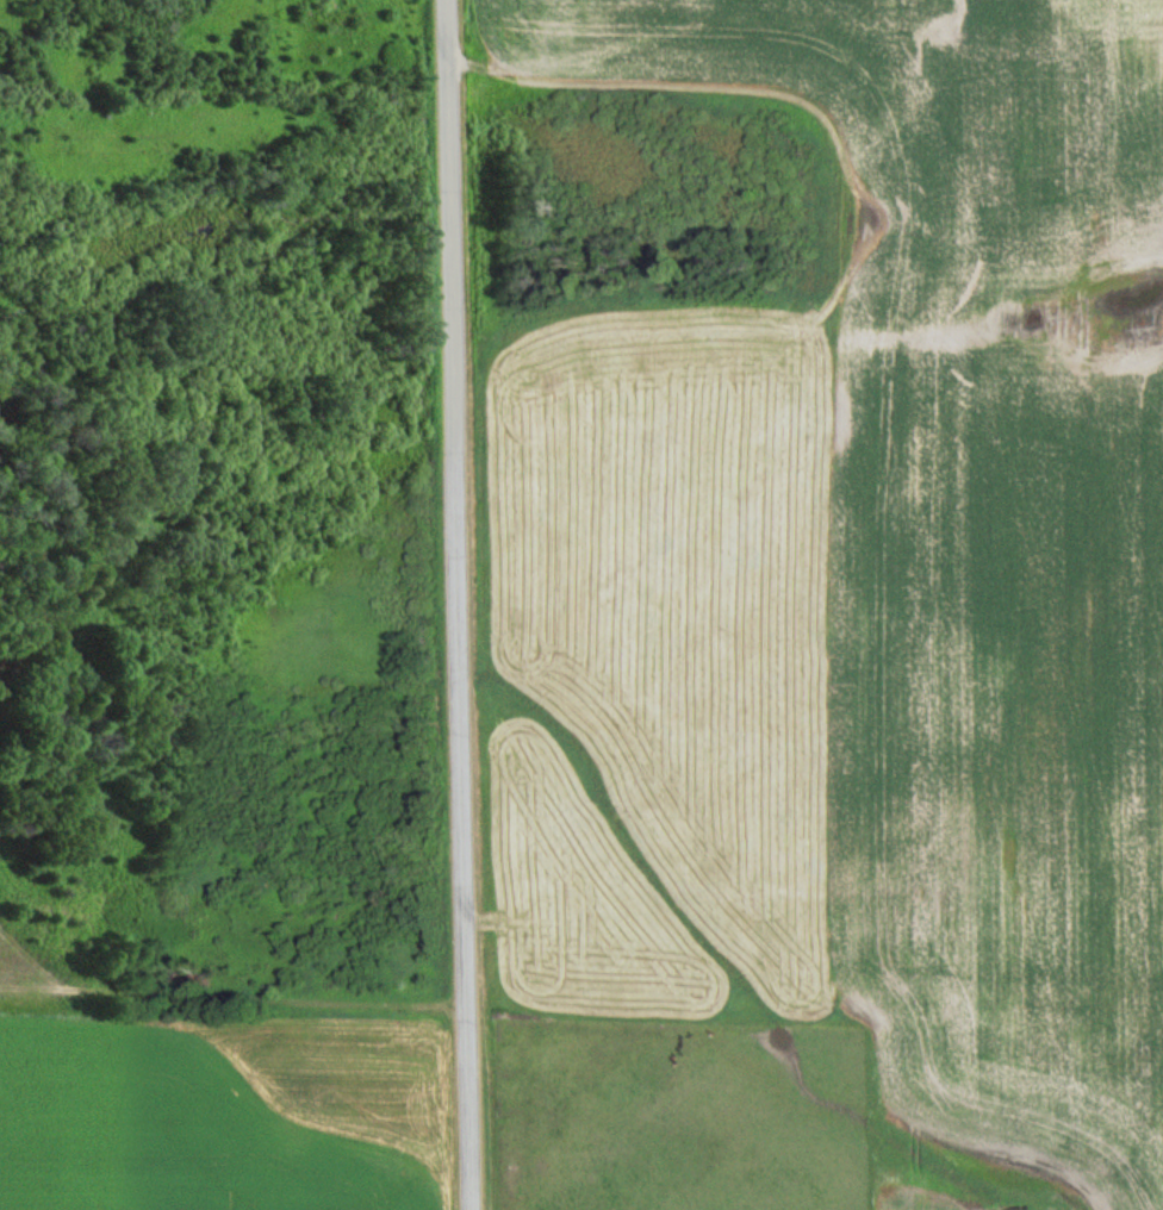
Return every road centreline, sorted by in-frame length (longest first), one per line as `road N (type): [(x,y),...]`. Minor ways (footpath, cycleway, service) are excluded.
road 1 (residential): [(472,1209),(448,0)]

